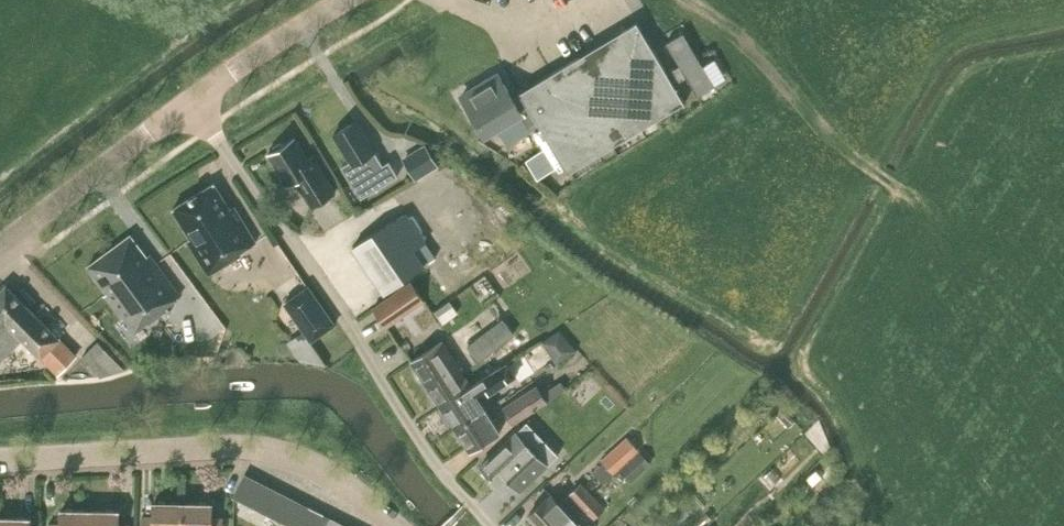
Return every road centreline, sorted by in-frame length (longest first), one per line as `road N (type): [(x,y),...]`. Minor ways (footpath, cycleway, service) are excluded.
road 1 (residential): [(491,525),(440,468),(191,98)]
road 2 (unclassified): [(0,460),(260,448),(339,478),(394,525)]
road 3 (secondary): [(0,245),(191,98)]
road 4 (secondary): [(191,98),(342,0)]

